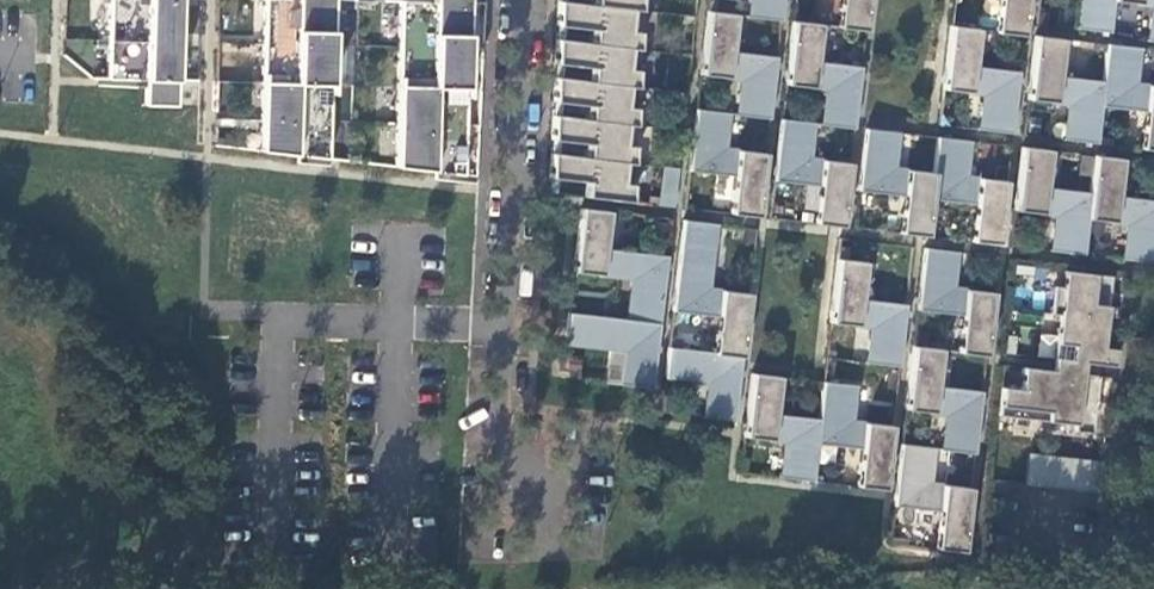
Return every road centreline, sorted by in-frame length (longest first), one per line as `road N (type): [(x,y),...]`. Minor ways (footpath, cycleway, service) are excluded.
road 1 (residential): [(507,341),(524,0)]
road 2 (residential): [(202,310),(471,320)]
road 3 (residential): [(499,529),(507,341)]

